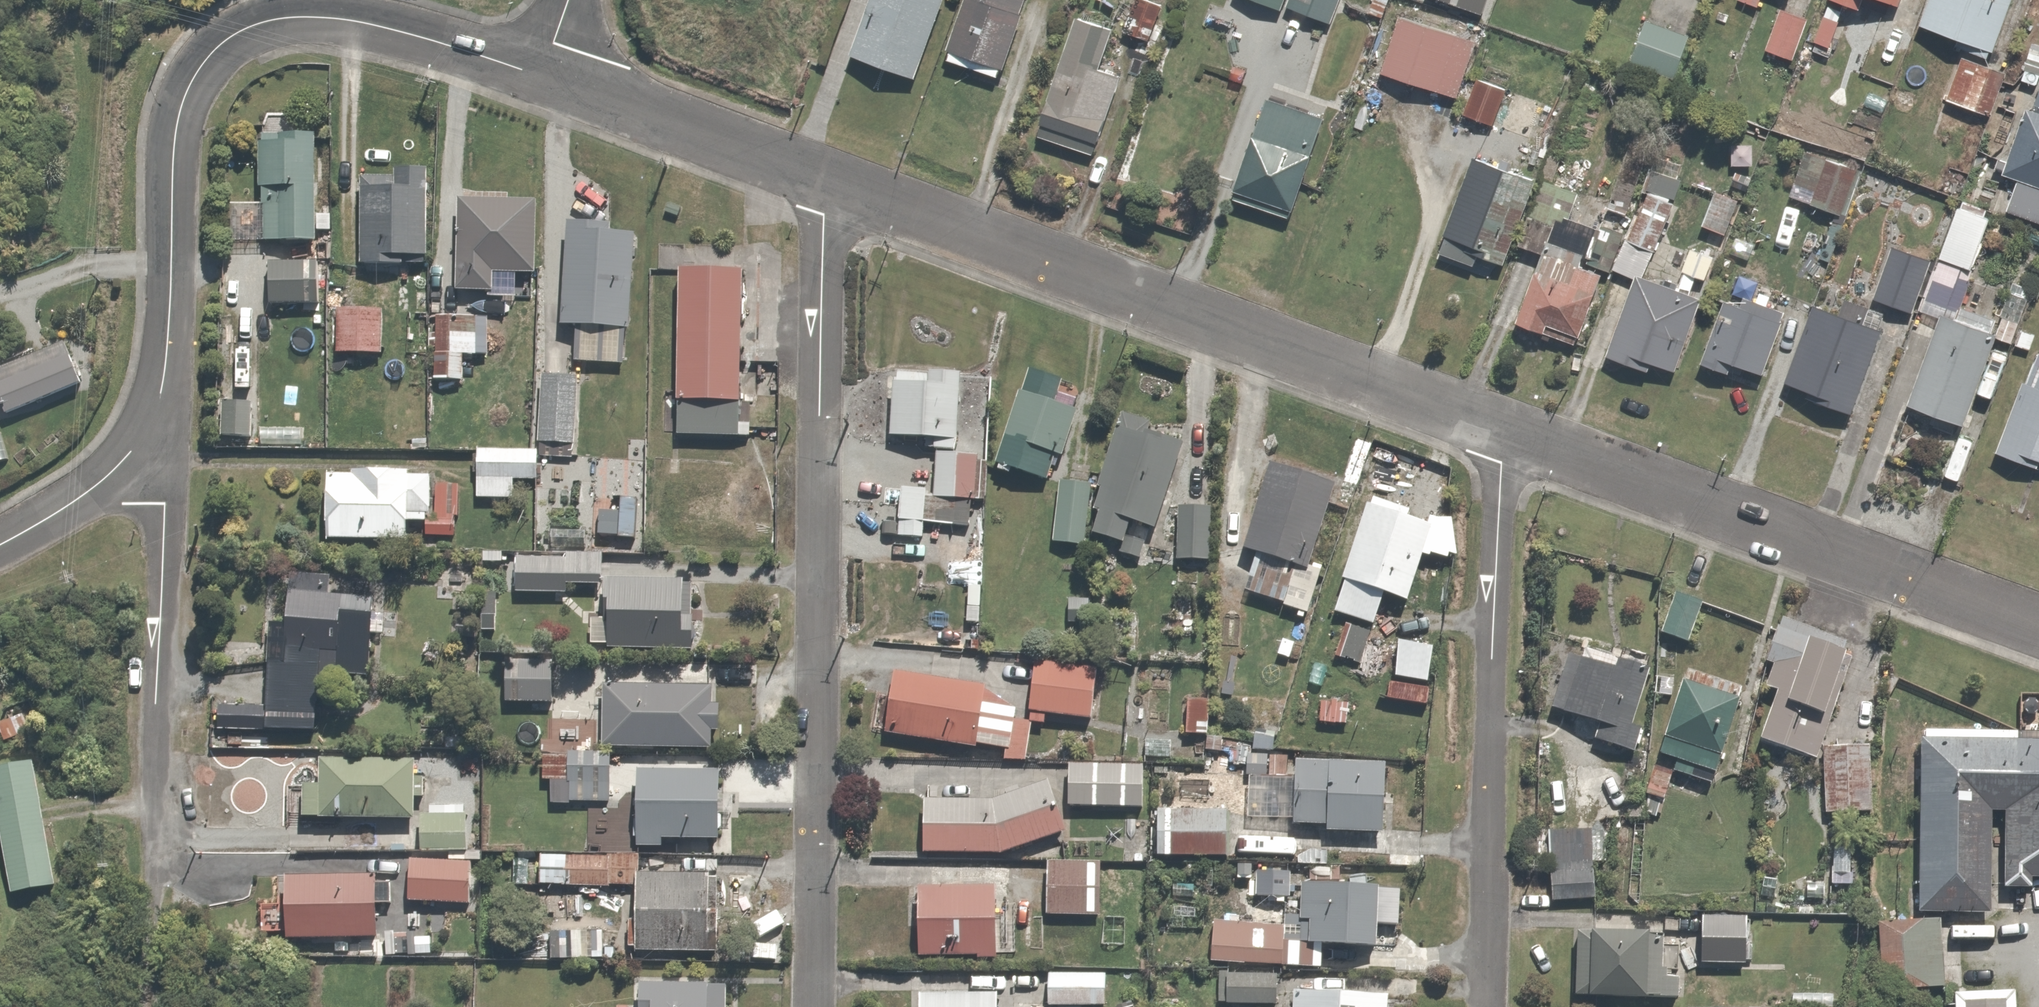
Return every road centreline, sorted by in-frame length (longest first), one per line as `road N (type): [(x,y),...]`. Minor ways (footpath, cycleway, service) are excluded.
road 1 (residential): [(820,1006),(835,181)]
road 2 (residential): [(150,429),(168,385),(174,329),(180,130),(187,94),(212,61),(272,20),(338,17),(546,74)]
road 3 (residential): [(835,181),(1515,435)]
road 4 (residential): [(146,1006),(170,504),(150,429)]
road 5 (residential): [(1515,435),(1504,467),(1495,1006)]
road 6 (residential): [(1515,435),(2038,632)]
road 7 (residential): [(546,74),(835,181)]
road 8 (residential): [(0,547),(109,482),(150,429)]

